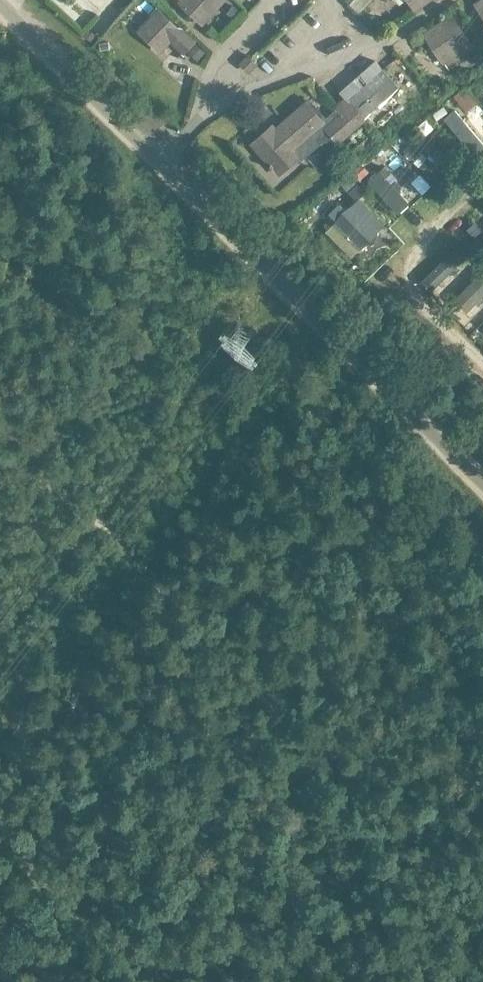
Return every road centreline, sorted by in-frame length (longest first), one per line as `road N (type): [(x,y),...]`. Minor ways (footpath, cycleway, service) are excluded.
road 1 (unclassified): [(482,472),(0,14)]

